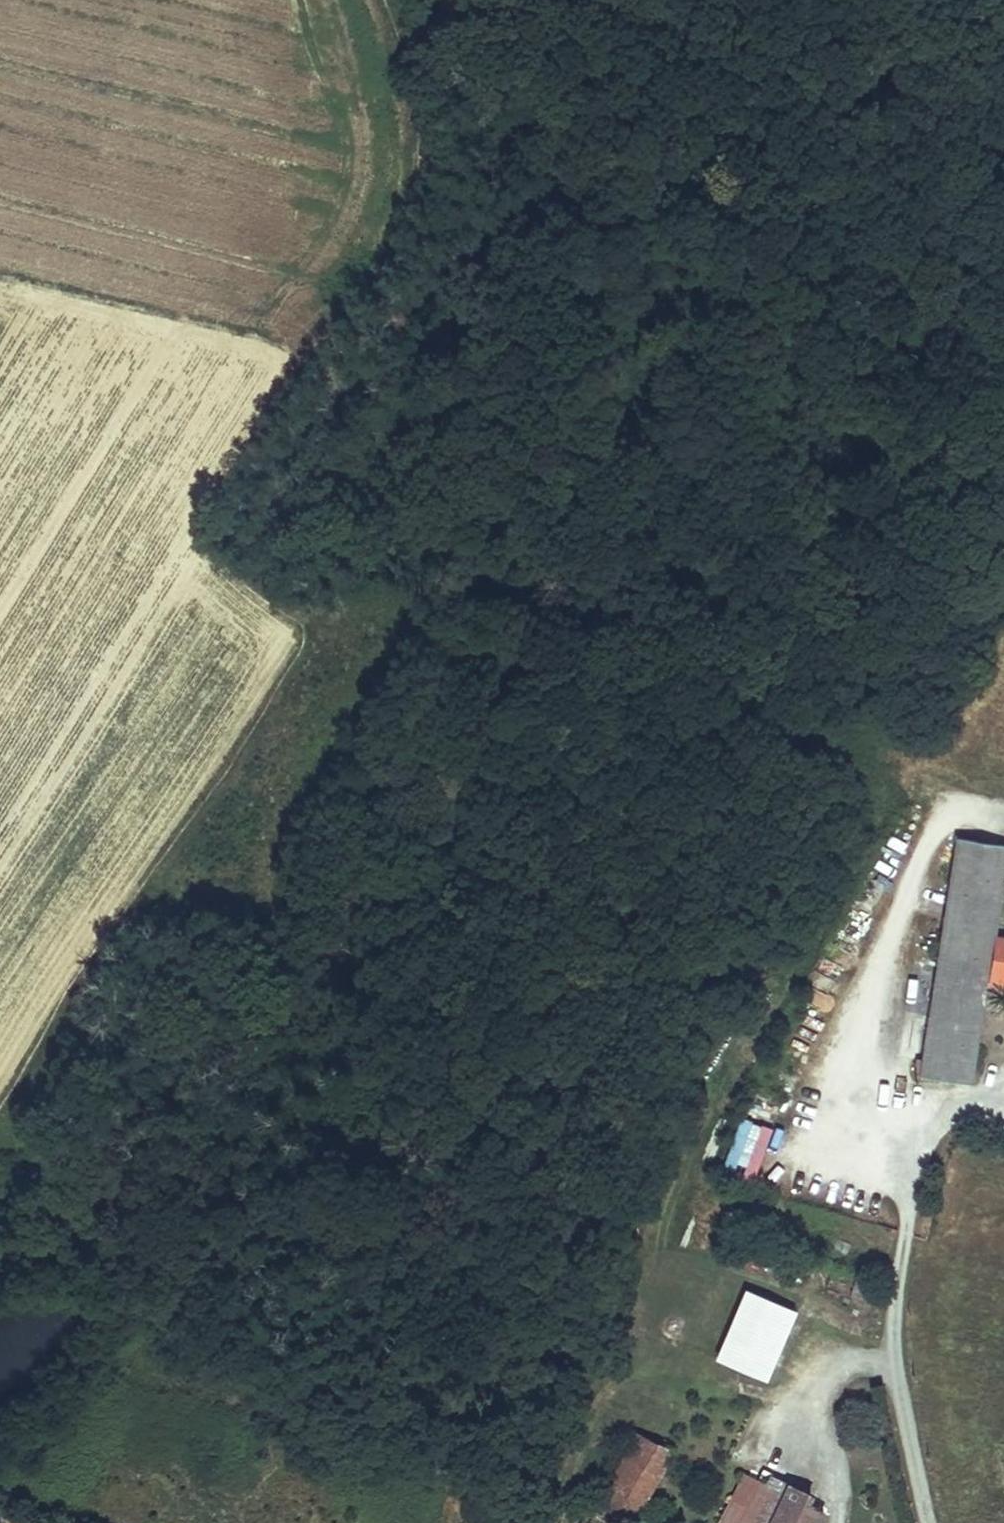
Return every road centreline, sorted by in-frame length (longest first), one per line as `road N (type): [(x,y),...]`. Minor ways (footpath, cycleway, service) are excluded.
road 1 (track): [(820,1407),(667,1371),(612,1383),(586,1421),(555,1522)]

